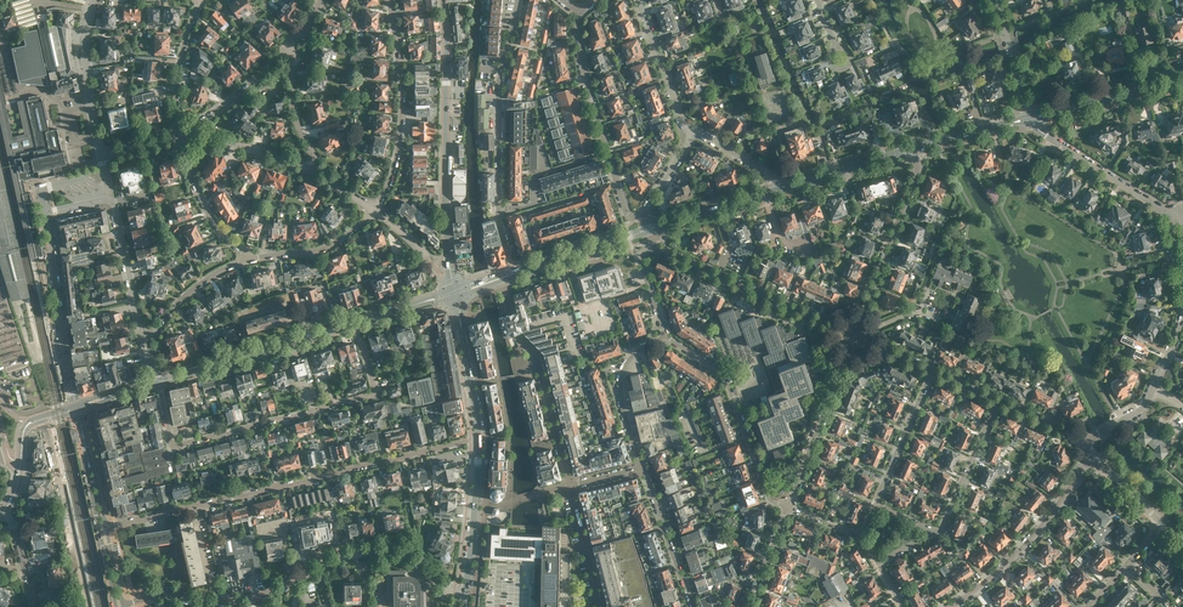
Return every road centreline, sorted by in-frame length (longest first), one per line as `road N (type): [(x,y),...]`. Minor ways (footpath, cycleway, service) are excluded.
road 1 (residential): [(479,439),(106,528)]
road 2 (residential): [(123,604),(161,593),(251,598),(335,557),(383,547),(416,558),(446,589),(466,592)]
road 3 (residential): [(156,382),(177,447),(373,394),(356,322)]
road 4 (tertiary): [(455,293),(444,0)]
road 5 (residential): [(515,274),(498,220),(498,154),(501,71),(519,0)]
road 6 (residential): [(580,12),(584,71),(628,214),(644,216)]
road 7 (residential): [(789,507),(769,496),(726,377),(667,337)]
road 8 (residential): [(855,336),(658,247)]
road 9 (residential): [(376,210),(392,178),(402,115),(389,0)]
road 10 (tertiary): [(156,382),(356,322)]
road 11 (residential): [(950,606),(1032,538),(1091,459)]
road 12 (residential): [(855,336),(917,174),(915,148)]
road 13 (residential): [(46,212),(76,405)]
road 14 (residential): [(789,507),(855,336)]
road 15 (residential): [(1166,211),(1029,119)]
road 16 (residential): [(517,334),(541,367),(571,486)]
road 17 (tertiary): [(1029,119),(1182,82)]
road 18 (residential): [(100,155),(85,69),(94,0)]
road 19 (residential): [(643,467),(622,401),(623,373),(639,351),(667,337)]
road 20 (tertiary): [(466,592),(479,439)]
road 21 (residential): [(294,43),(180,139)]
road 22 (tertiary): [(479,439),(455,293)]
road 23 (residential): [(643,467),(693,606)]
road 24 (residential): [(875,506),(933,371)]
road 25 (residential): [(935,532),(999,400)]
road 26 (residential): [(696,130),(681,116),(640,0)]
road 27 (residential): [(180,139),(222,237),(252,258)]
road 28 (residential): [(144,339),(111,200)]
road 29 (residential): [(180,139),(182,55),(202,0)]
road 30 (tertiary): [(515,274),(650,230)]
road 31 (tertiary): [(781,190),(915,148)]
road 32 (residential): [(180,139),(316,171)]
road 33 (residential): [(252,258),(331,248),(376,210)]
road 34 (tertiary): [(650,230),(781,190)]
road 35 (residential): [(144,339),(191,292),(252,258)]
road 36 (residential): [(316,171),(297,118),(294,43)]
road 37 (residential): [(571,486),(601,606)]

